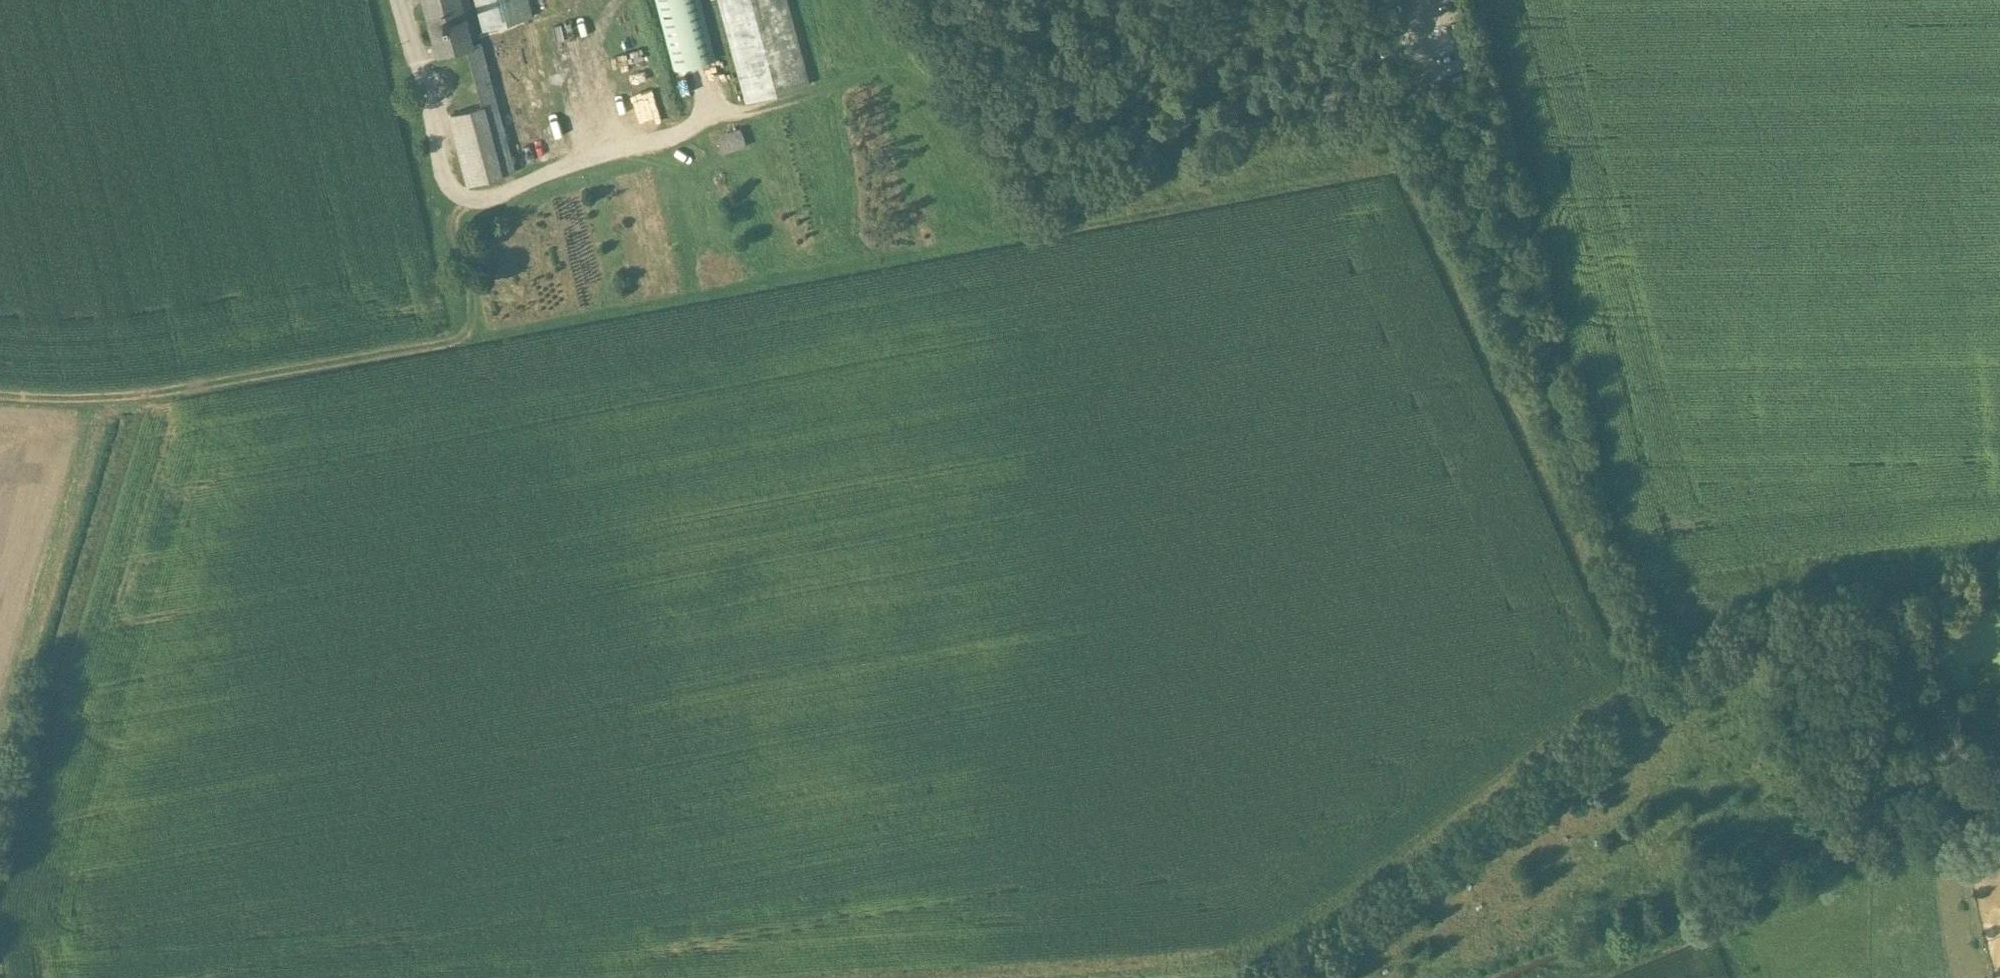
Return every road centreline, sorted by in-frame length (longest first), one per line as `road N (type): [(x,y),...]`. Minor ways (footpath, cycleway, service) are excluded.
road 1 (track): [(468,199),(452,218),(471,320),(455,336),(125,402),(0,391)]

